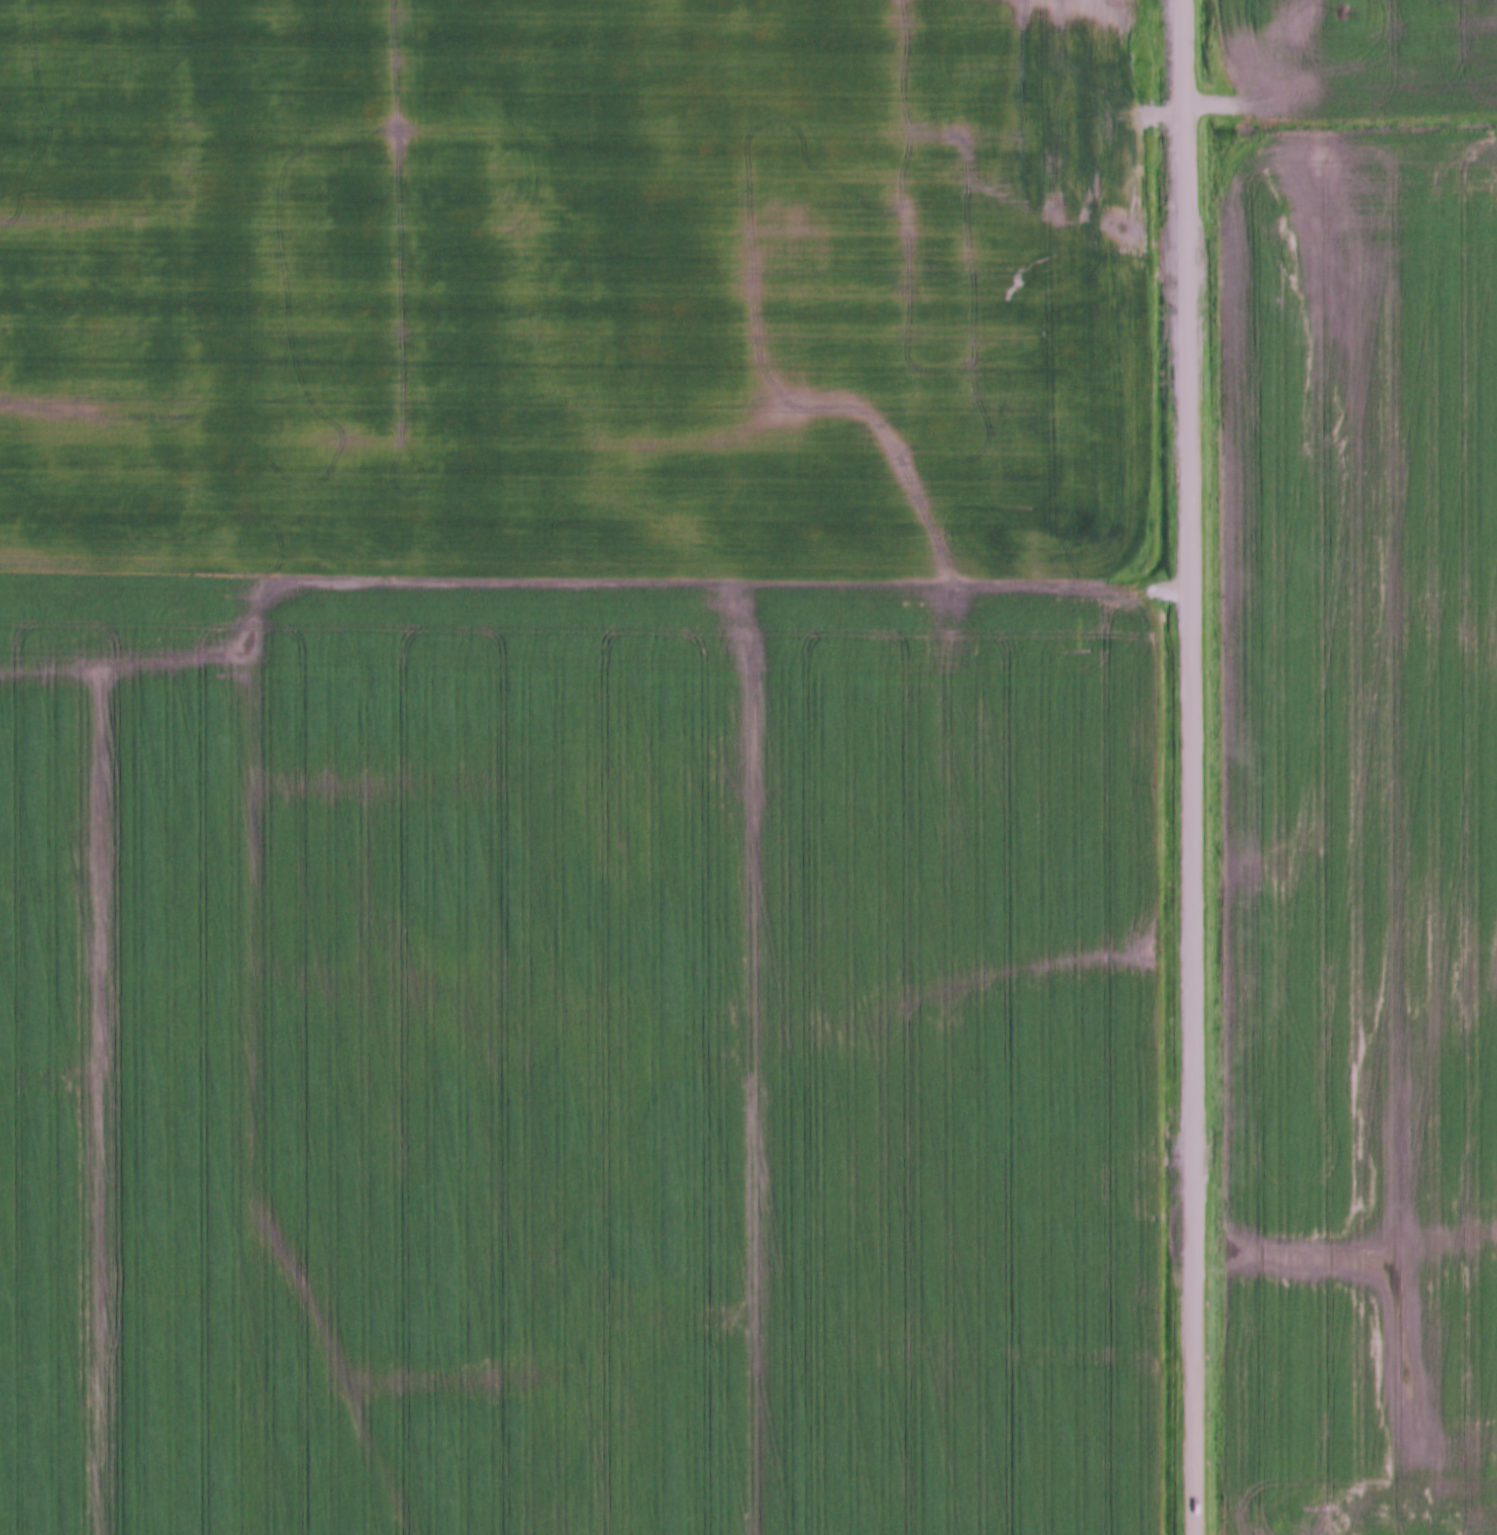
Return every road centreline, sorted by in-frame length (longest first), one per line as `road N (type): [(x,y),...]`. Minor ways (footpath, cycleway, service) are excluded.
road 1 (tertiary): [(1200,1534),(1187,0)]
road 2 (track): [(1189,115),(1496,119)]

